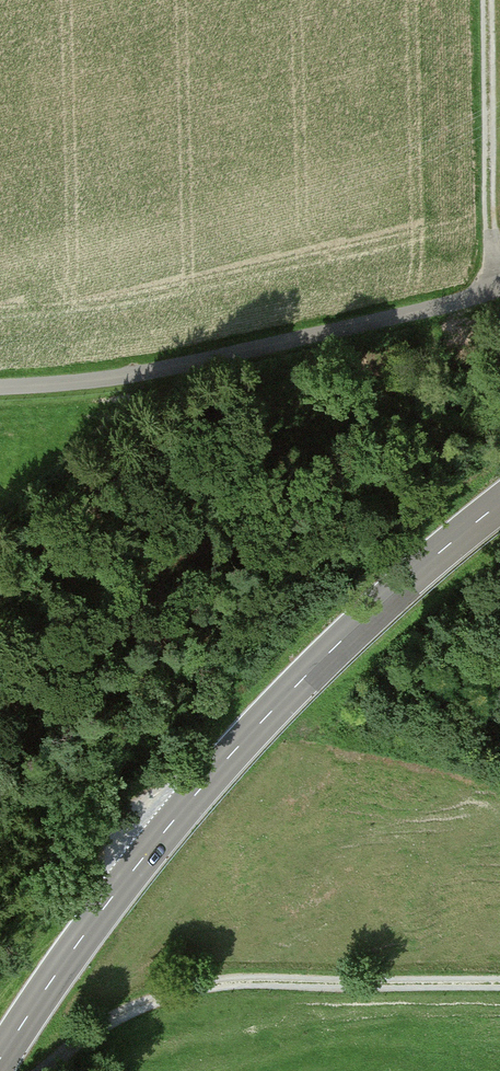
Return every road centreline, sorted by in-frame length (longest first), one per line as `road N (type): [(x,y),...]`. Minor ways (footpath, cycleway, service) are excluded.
road 1 (primary): [(0,1059),(79,942),(214,773),(332,649),(499,504)]
road 2 (unclassified): [(499,292),(79,383),(0,387)]
road 3 (track): [(499,985),(211,985),(144,1004),(42,1070)]
road 4 (track): [(499,281),(489,228),(485,0)]

